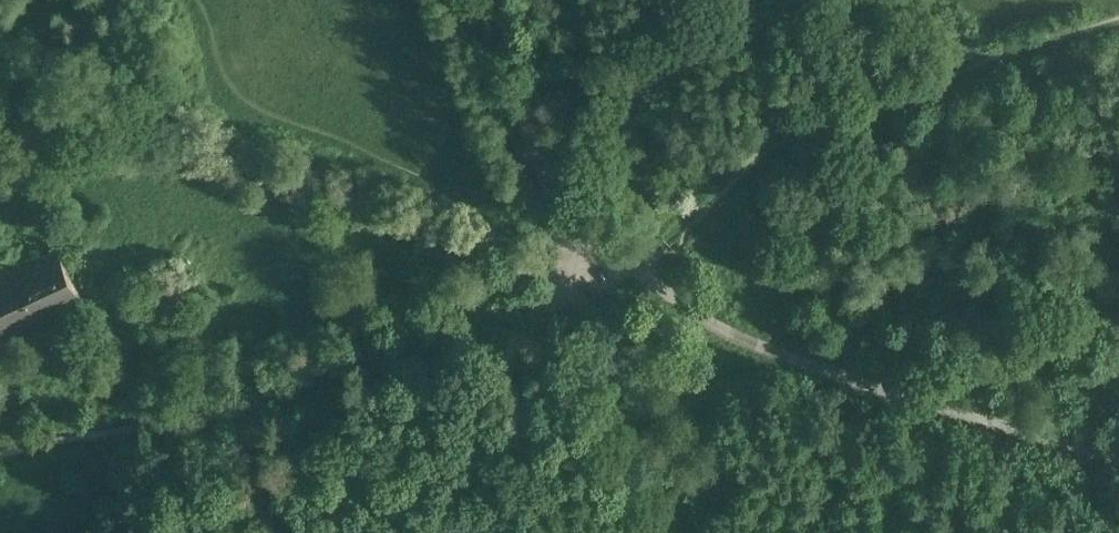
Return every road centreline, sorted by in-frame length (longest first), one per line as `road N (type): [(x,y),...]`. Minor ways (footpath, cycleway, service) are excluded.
road 1 (track): [(26,449),(341,381),(512,324),(599,283)]
road 2 (track): [(599,283),(667,242),(768,147),(843,102),(1028,39),(1118,20)]
road 3 (track): [(599,283),(874,387),(1118,462)]
road 4 (track): [(468,0),(550,219),(599,283)]

